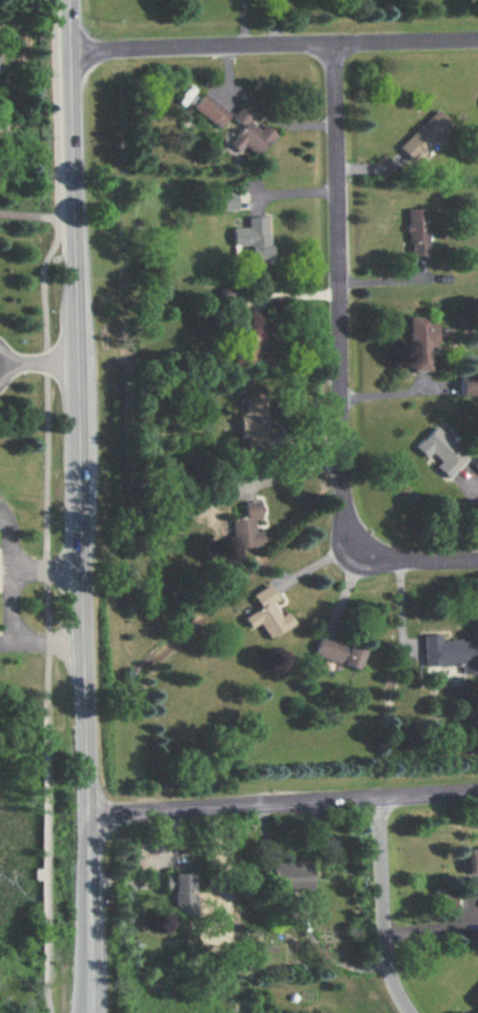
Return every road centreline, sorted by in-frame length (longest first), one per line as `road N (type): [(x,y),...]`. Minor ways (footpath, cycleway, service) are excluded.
road 1 (tertiary): [(86,810),(71,0)]
road 2 (residential): [(477,557),(346,554),(334,41)]
road 3 (residential): [(477,37),(72,50)]
road 4 (residential): [(477,788),(86,810)]
road 5 (residential): [(417,1012),(393,971),(387,940),(380,794)]
road 6 (tertiary): [(87,1012),(86,810)]

